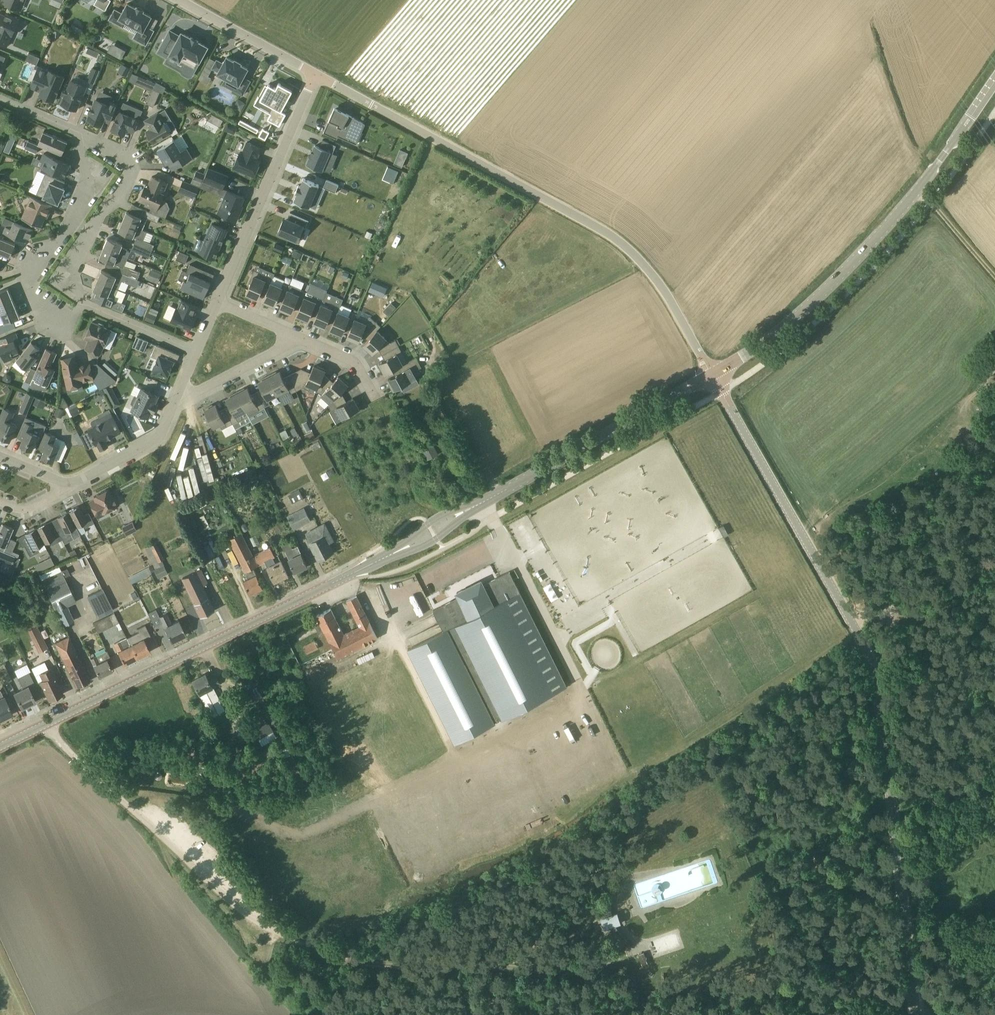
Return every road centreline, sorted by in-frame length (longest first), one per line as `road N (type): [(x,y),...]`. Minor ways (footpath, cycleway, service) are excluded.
road 1 (unclassified): [(912,1014),(866,669),(843,608),(712,376)]
road 2 (unclassified): [(712,376),(672,303),(623,243),(372,104)]
road 3 (secondary): [(712,376),(842,273),(914,193),(994,83)]
road 4 (unclassified): [(42,721),(249,914),(352,958)]
road 5 (secondary): [(42,721),(335,578)]
road 6 (residential): [(77,131),(80,208),(53,252),(33,261),(27,281),(32,297),(71,321),(81,303)]
road 7 (secondary): [(712,376),(493,495)]
road 8 (residential): [(220,303),(315,74)]
road 9 (residential): [(81,303),(72,265),(126,180),(125,165),(77,131)]
road 10 (track): [(418,955),(607,948)]
road 11 (secondary): [(335,578),(437,540),(493,495)]
road 12 (secondary): [(493,495),(335,578)]
road 13 (residential): [(315,74),(180,0)]
road 14 (residential): [(301,338),(172,410)]
road 15 (residential): [(72,483),(161,434),(172,410)]
road 16 (residential): [(81,303),(197,351)]

